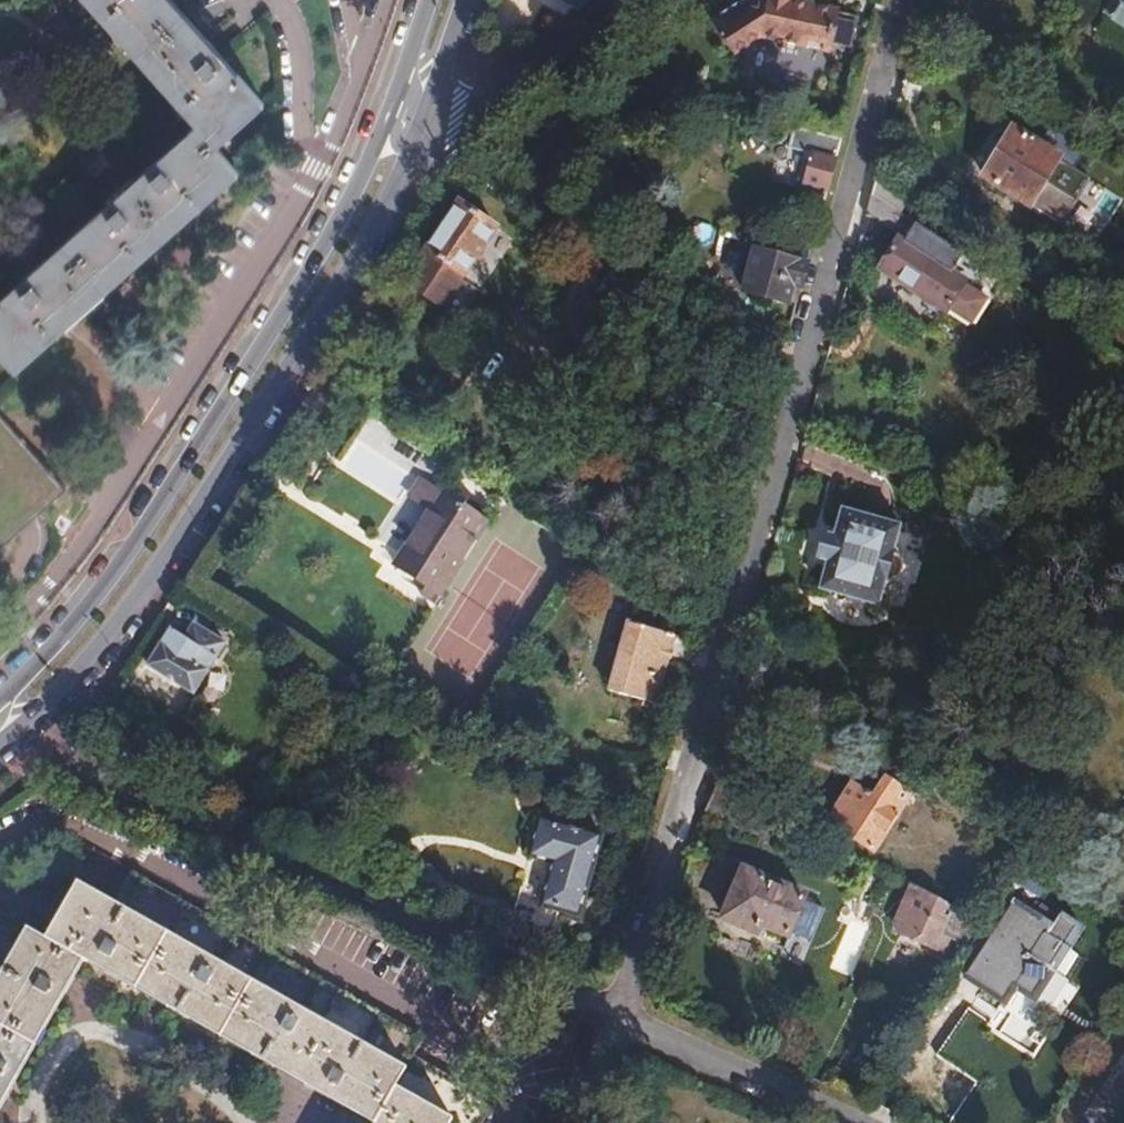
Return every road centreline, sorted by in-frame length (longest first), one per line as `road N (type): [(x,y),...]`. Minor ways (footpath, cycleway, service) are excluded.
road 1 (residential): [(381,0),(312,170),(88,536),(0,638)]
road 2 (tertiary): [(0,725),(117,597),(323,279),(399,129)]
road 3 (residential): [(617,1015),(798,367)]
road 4 (residential): [(64,761),(617,1015)]
road 5 (residential): [(798,367),(434,143)]
road 6 (residential): [(798,367),(902,0)]
road 7 (residential): [(617,1015),(851,1122)]
road 8 (residential): [(434,143),(644,0)]
road 9 (tertiary): [(399,129),(447,0)]

